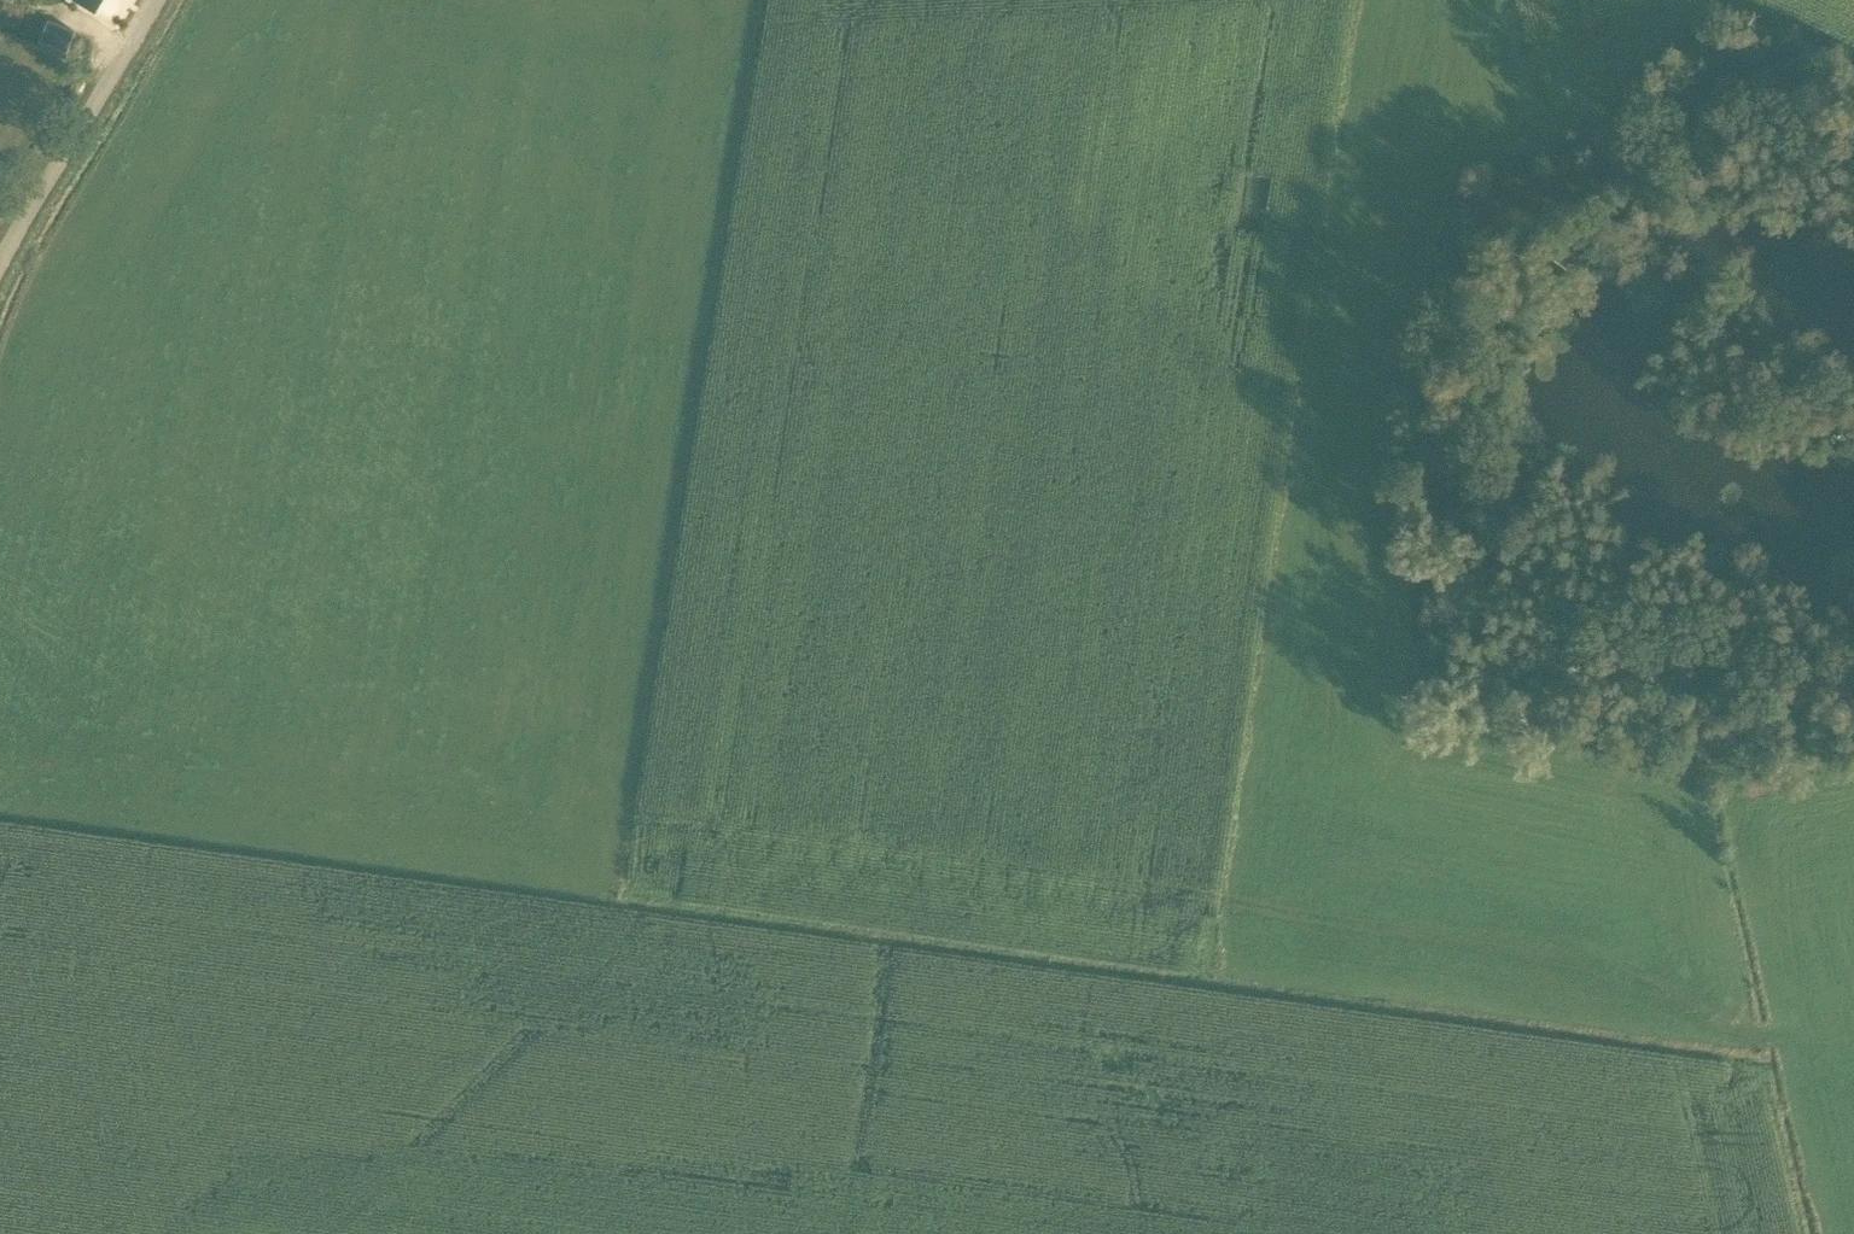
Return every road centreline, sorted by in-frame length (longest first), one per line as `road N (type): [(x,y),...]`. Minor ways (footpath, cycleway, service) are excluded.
road 1 (unclassified): [(0,295),(160,0)]

